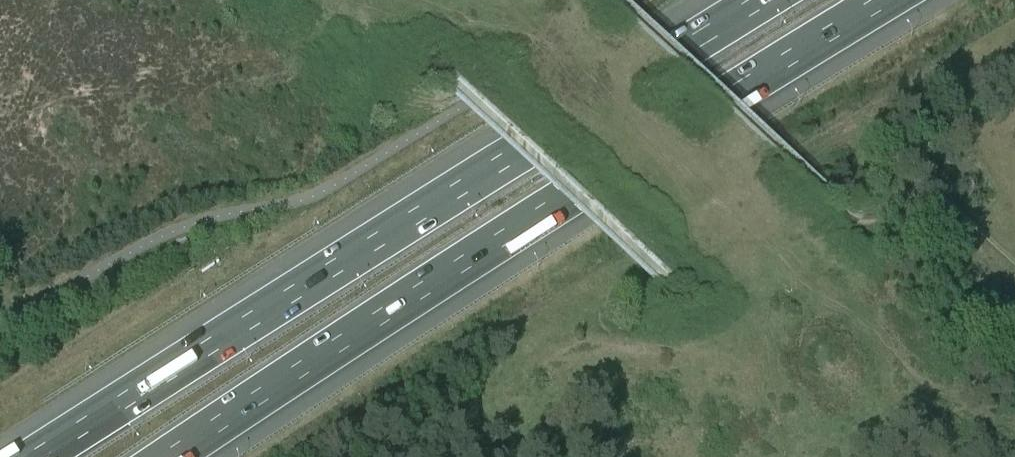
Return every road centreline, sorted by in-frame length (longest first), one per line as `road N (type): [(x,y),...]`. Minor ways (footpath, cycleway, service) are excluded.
road 1 (motorway): [(764,0),(37,456)]
road 2 (motorway): [(172,456),(728,94),(894,0)]

